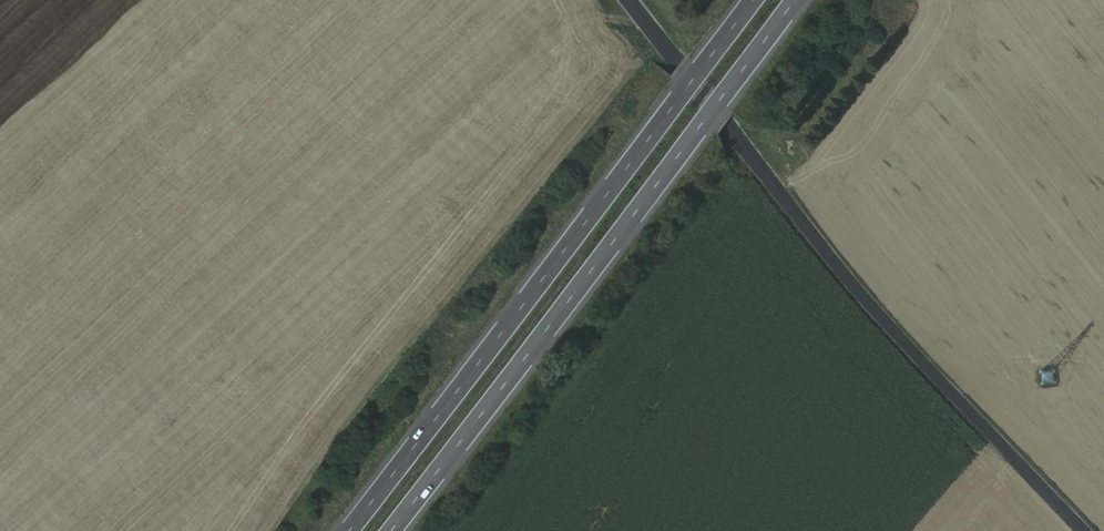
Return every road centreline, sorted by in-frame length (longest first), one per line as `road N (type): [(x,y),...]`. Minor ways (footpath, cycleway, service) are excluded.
road 1 (unclassified): [(625,0),(831,252),(1087,530)]
road 2 (motorway): [(393,530),(796,0)]
road 3 (motorway): [(748,0),(347,530)]

